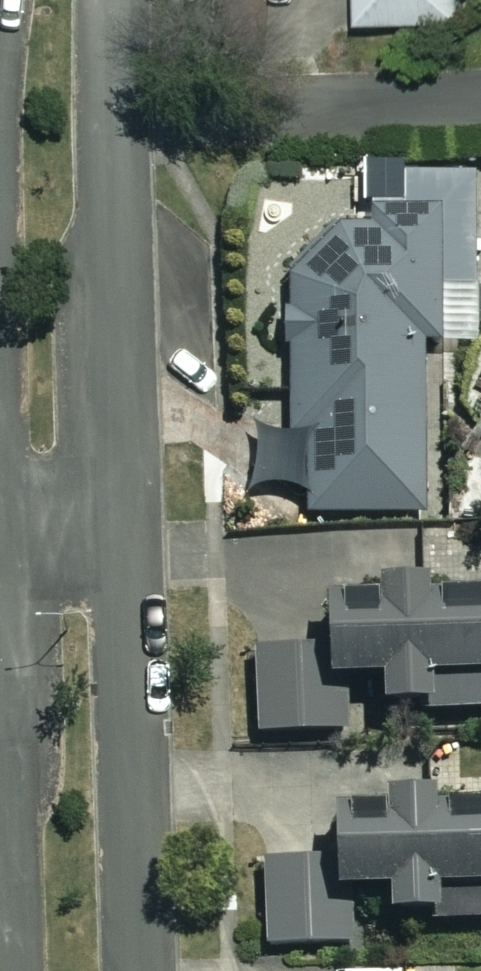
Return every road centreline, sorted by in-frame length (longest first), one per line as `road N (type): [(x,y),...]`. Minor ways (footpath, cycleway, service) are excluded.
road 1 (residential): [(112,0),(140,970)]
road 2 (residential): [(6,970),(0,782)]

